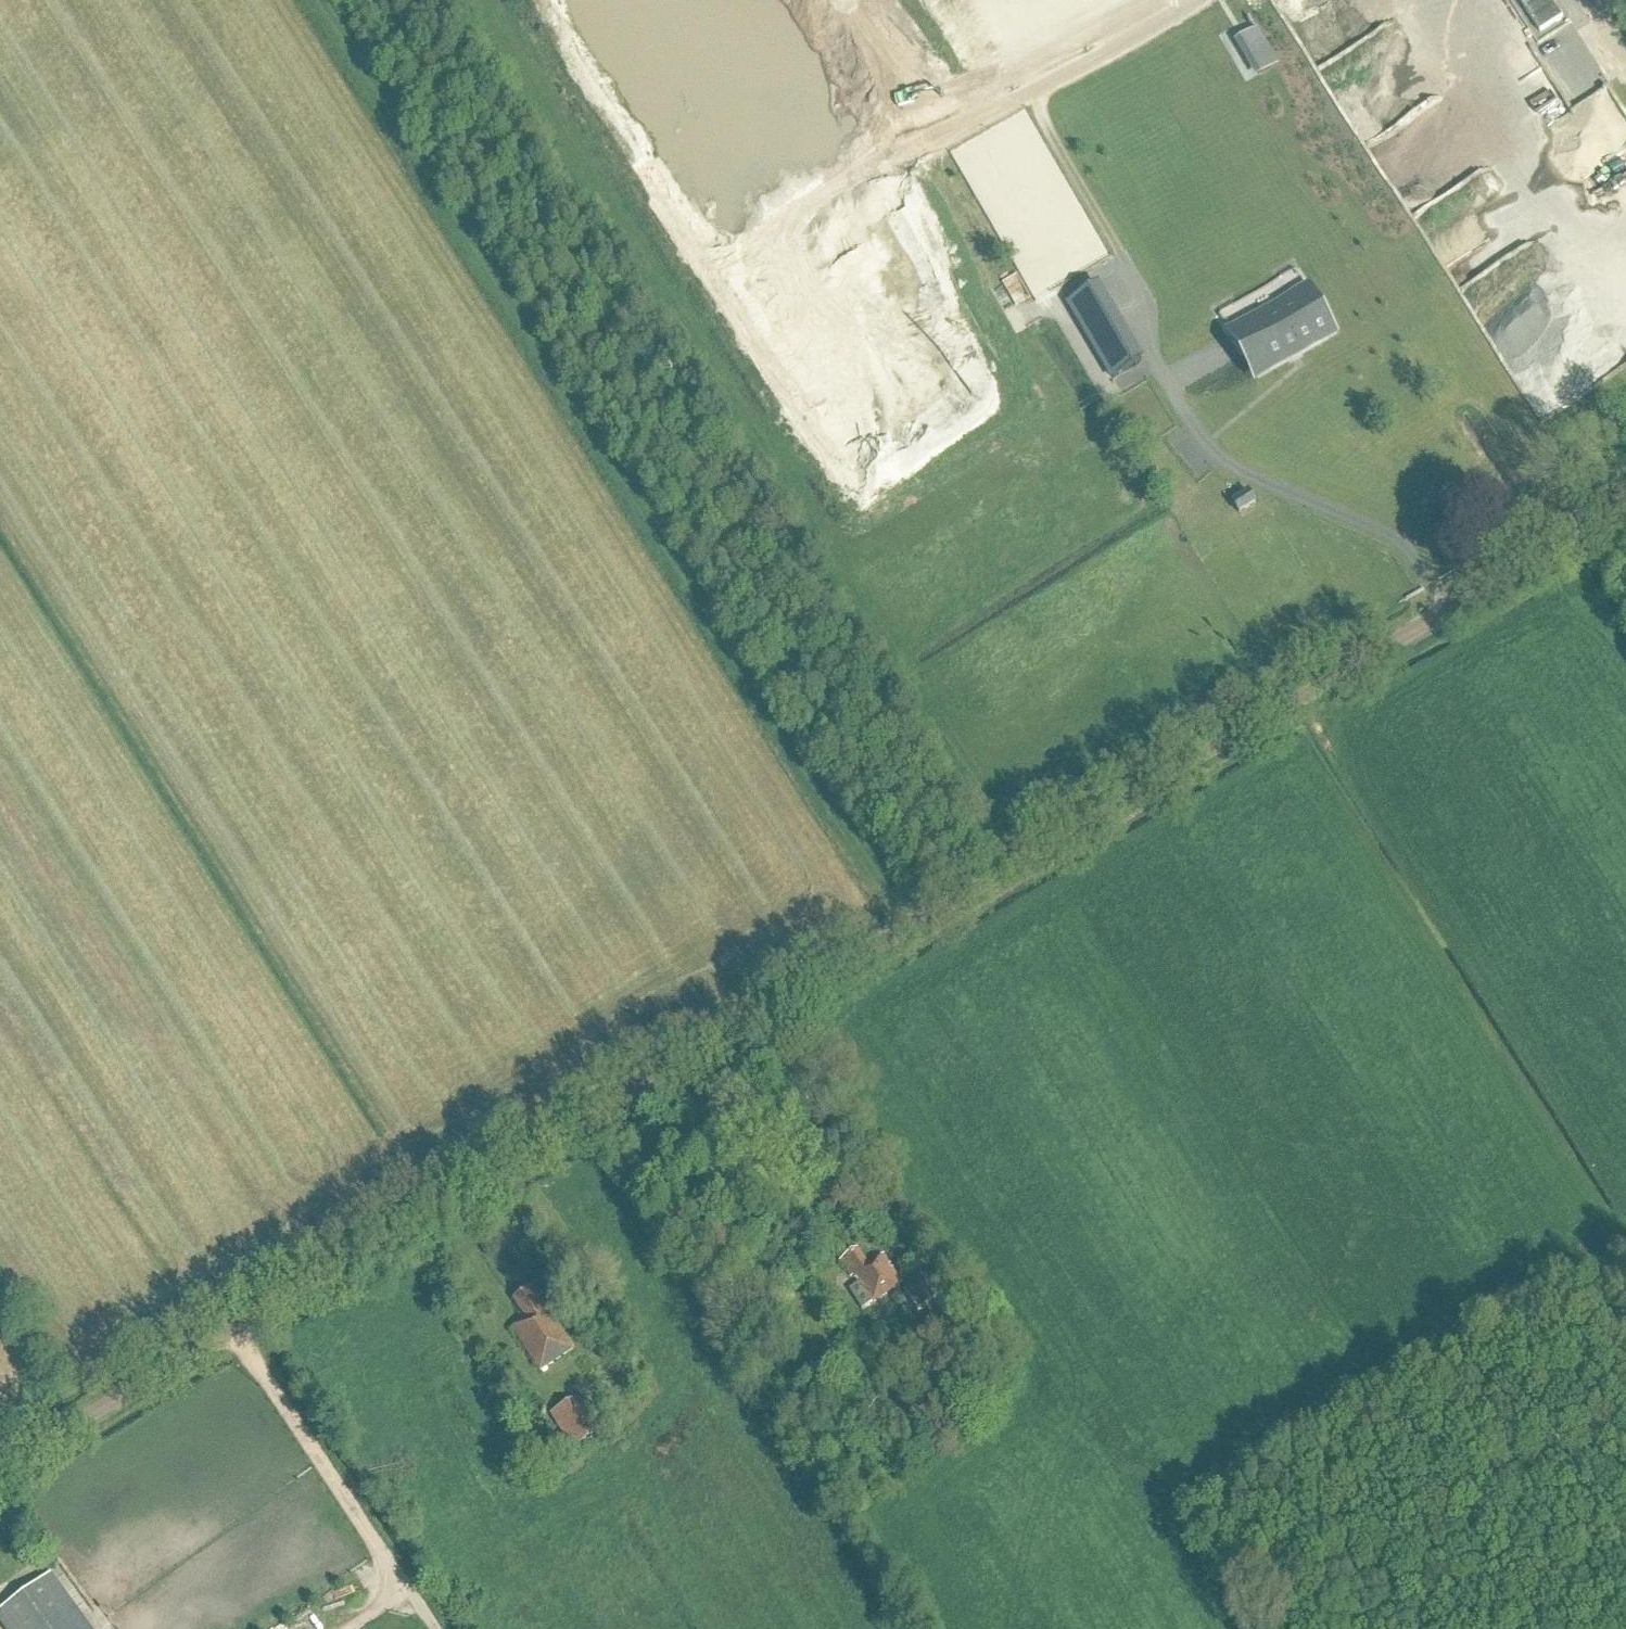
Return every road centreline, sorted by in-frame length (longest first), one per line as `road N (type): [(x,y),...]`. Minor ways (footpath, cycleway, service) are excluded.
road 1 (unclassified): [(0,1483),(1625,505)]
road 2 (track): [(313,0),(907,932)]
road 3 (track): [(434,1628),(235,1335)]

